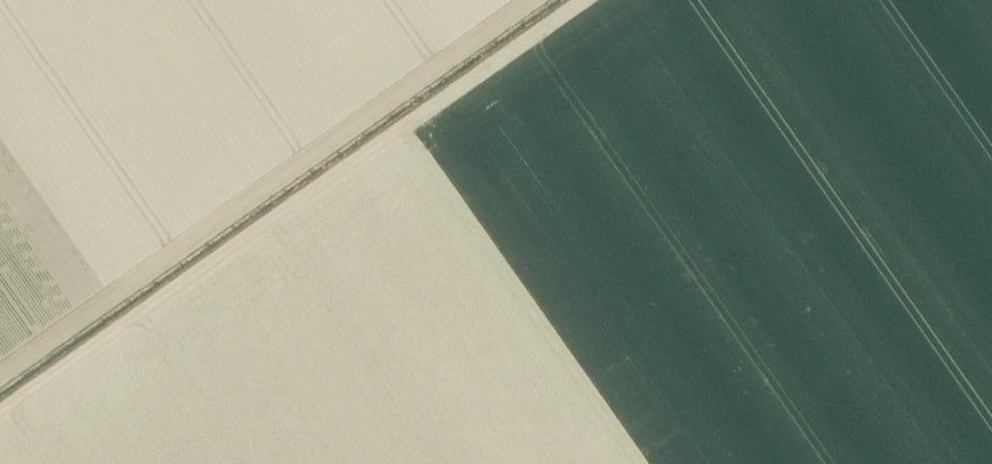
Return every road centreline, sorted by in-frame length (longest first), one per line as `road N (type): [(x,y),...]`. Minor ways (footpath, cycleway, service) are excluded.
road 1 (track): [(583,0),(0,411)]

